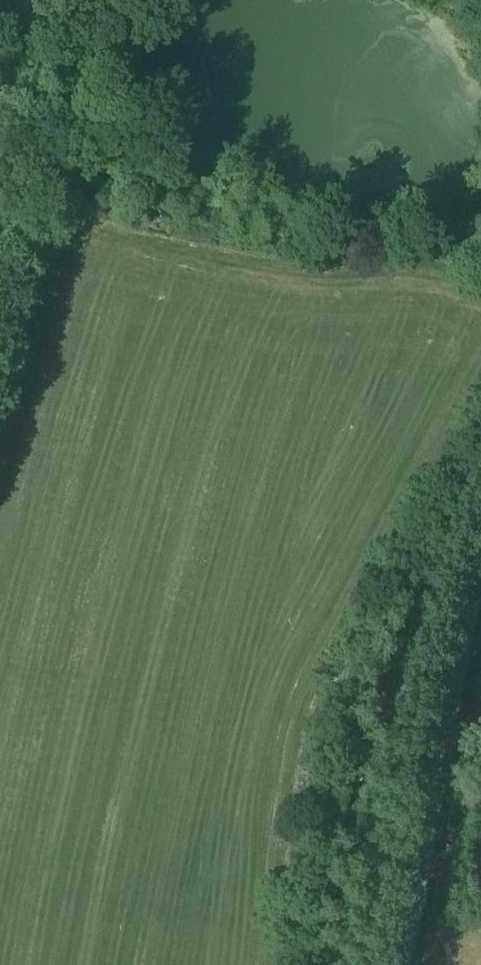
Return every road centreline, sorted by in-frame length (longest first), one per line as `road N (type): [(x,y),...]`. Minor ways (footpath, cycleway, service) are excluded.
road 1 (unclassified): [(404,964),(480,563)]

